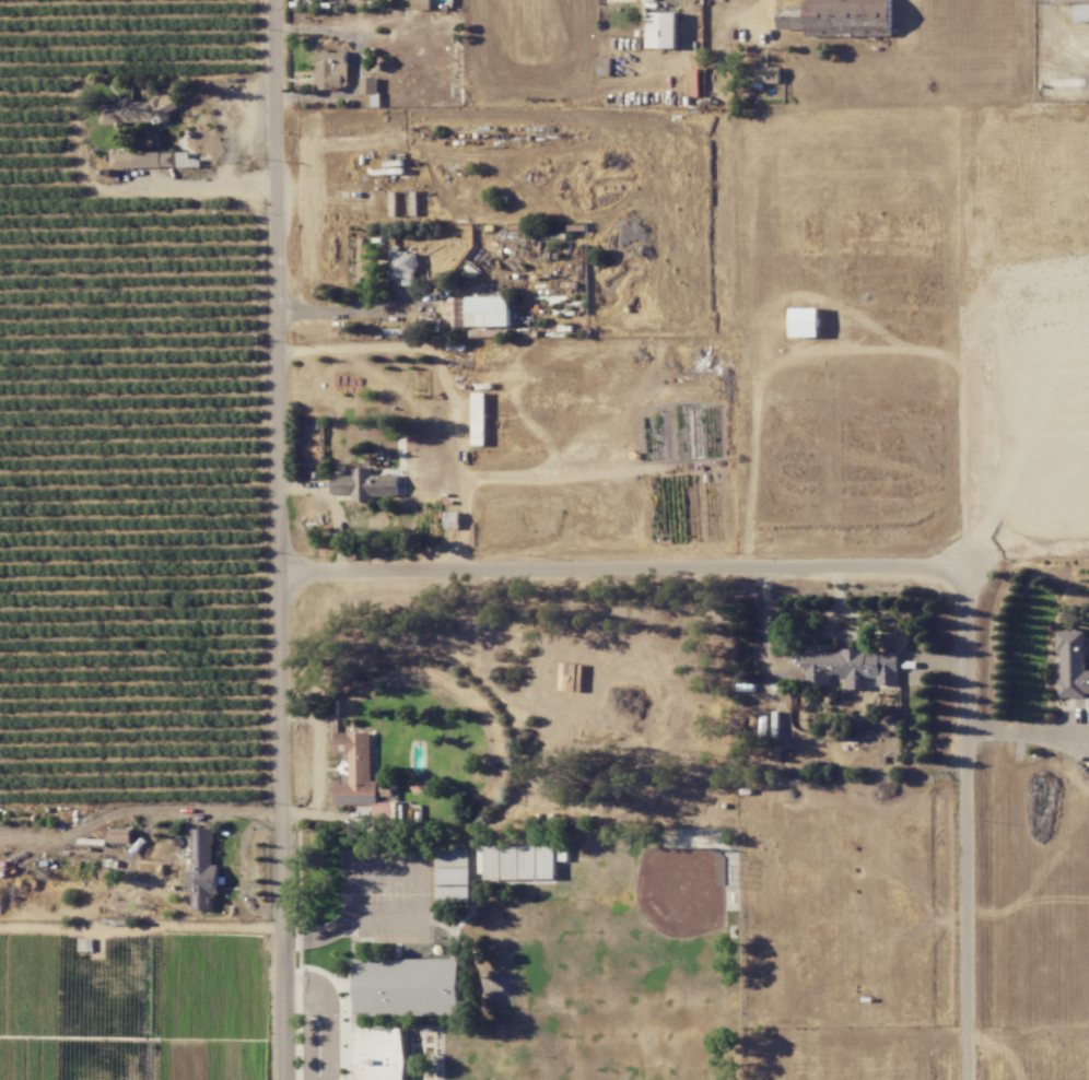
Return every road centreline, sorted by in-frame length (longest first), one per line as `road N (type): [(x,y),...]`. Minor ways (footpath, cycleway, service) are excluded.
road 1 (residential): [(281,563),(972,560)]
road 2 (residential): [(281,563),(275,0)]
road 3 (residential): [(975,1079),(972,560)]
road 4 (residential): [(281,563),(284,1079)]

